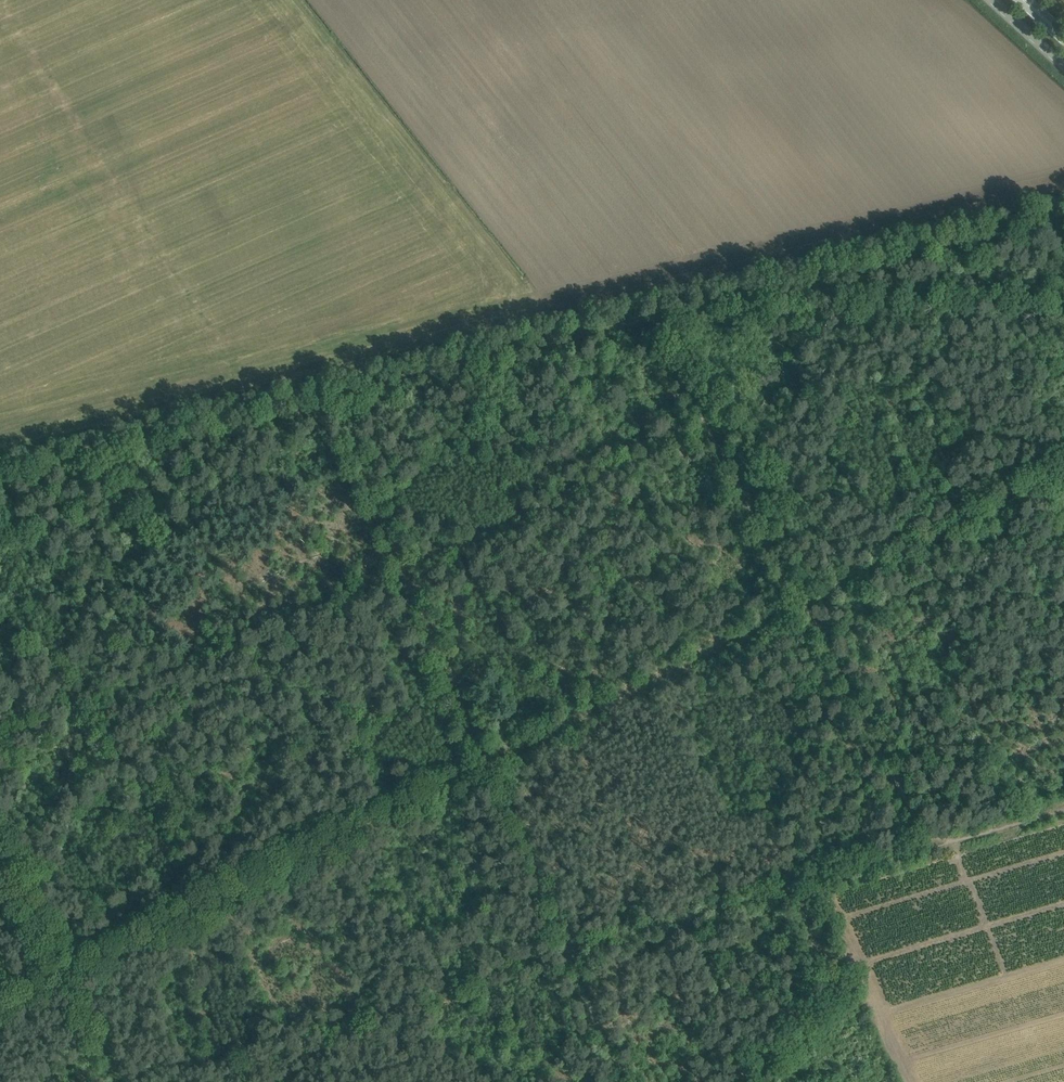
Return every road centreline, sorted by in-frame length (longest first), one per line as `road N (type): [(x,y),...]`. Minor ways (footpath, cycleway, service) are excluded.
road 1 (track): [(813,880),(906,1081)]

